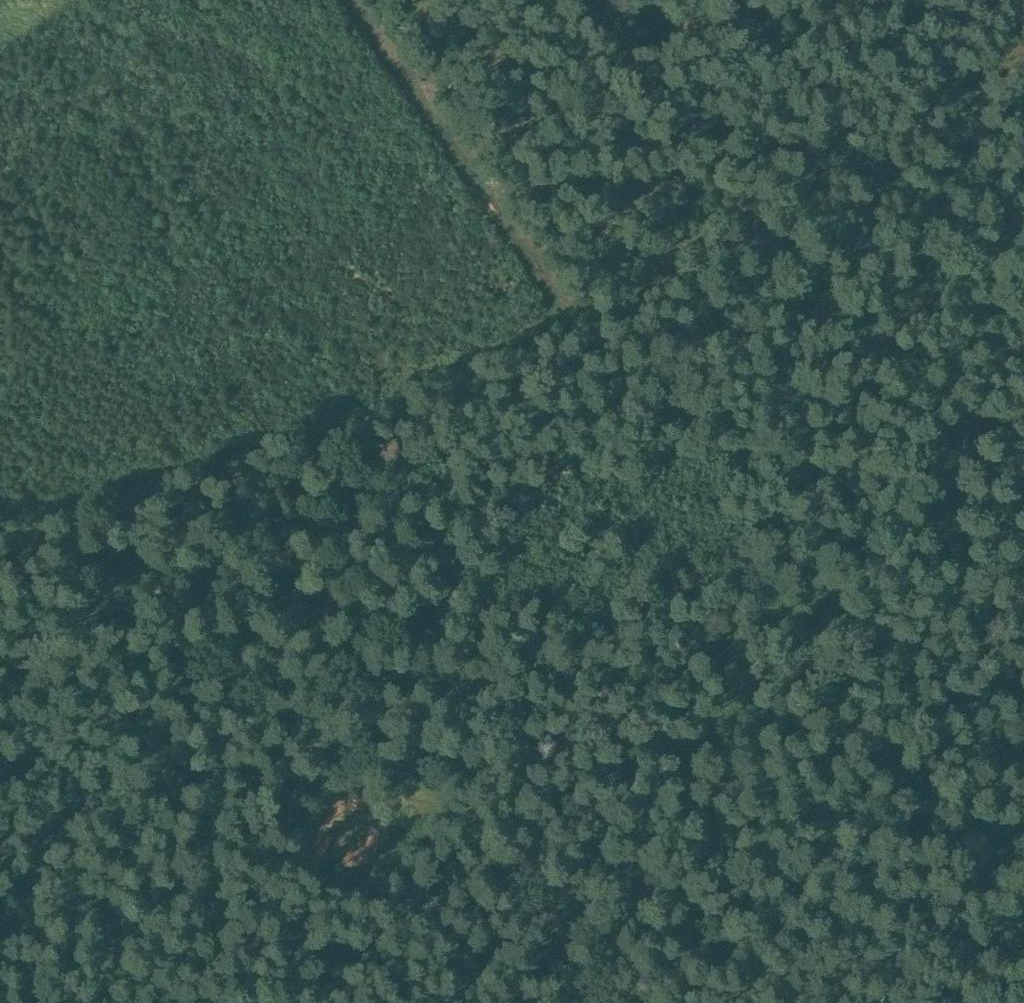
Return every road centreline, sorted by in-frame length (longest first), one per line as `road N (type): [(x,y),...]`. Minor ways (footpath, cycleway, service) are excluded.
road 1 (track): [(447,809),(410,715),(371,574),(306,424),(172,217),(150,163),(121,0)]
road 2 (track): [(0,515),(447,809),(498,854),(588,1002)]

